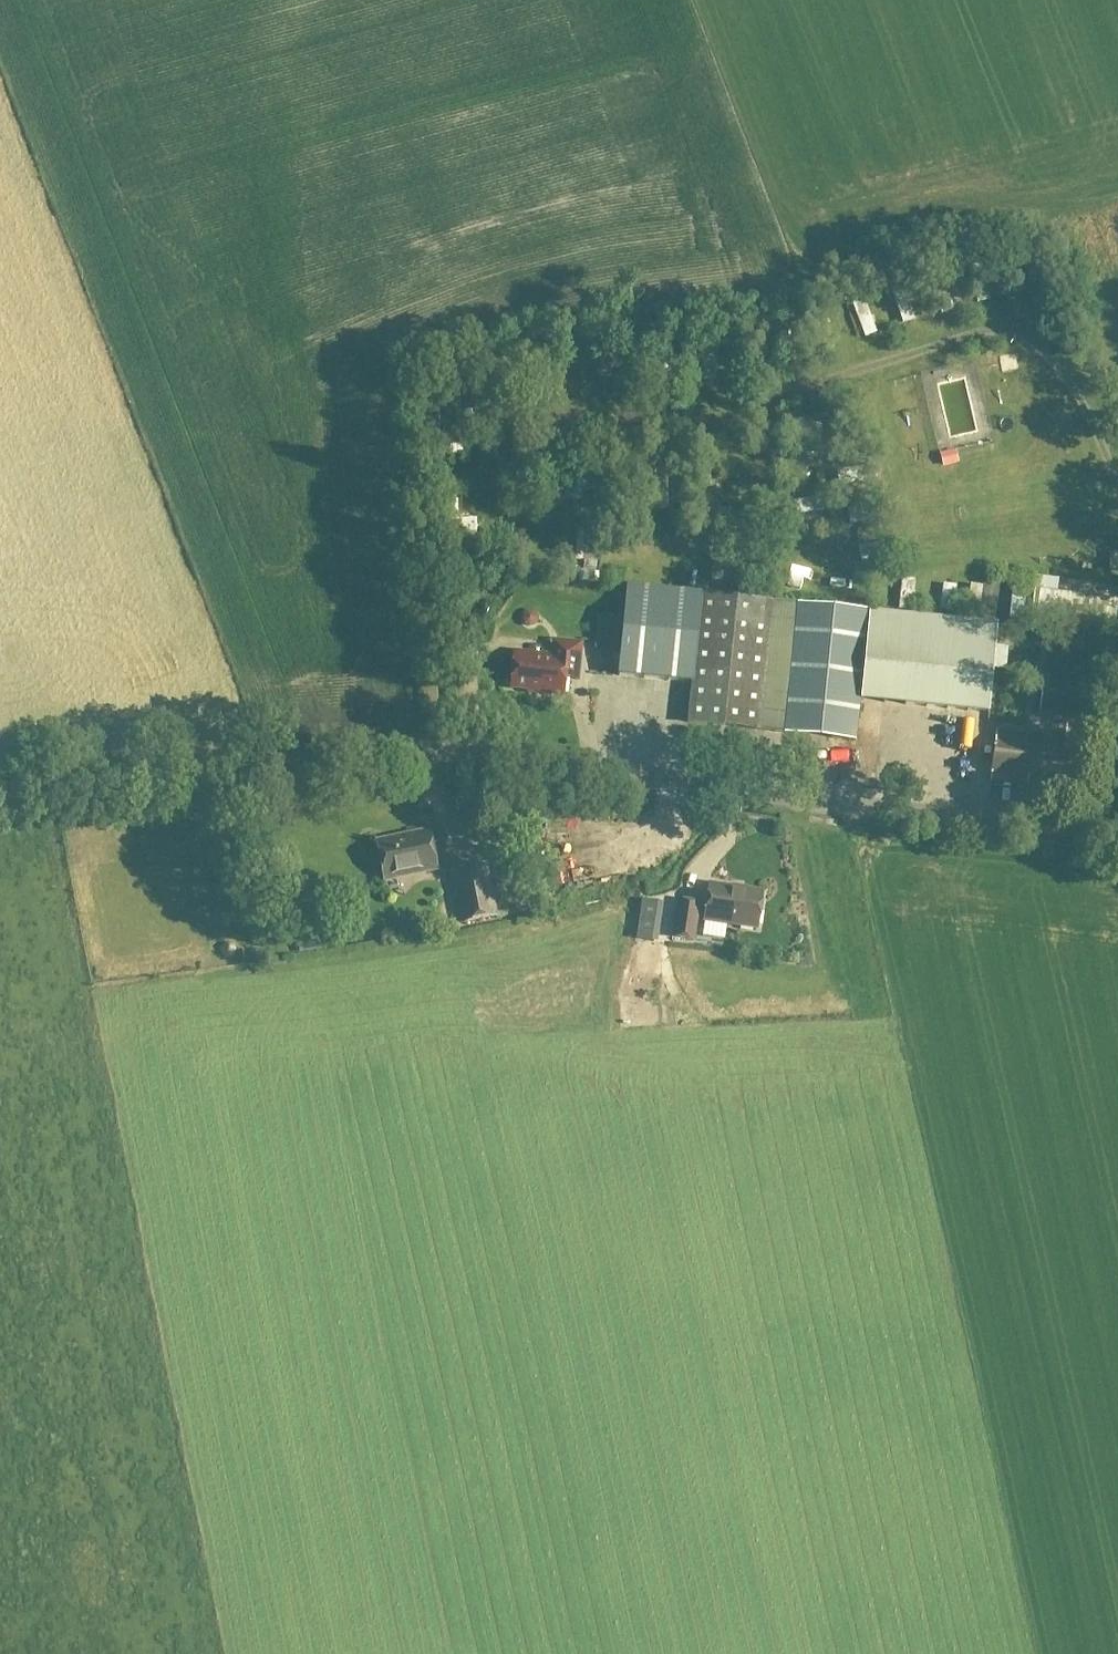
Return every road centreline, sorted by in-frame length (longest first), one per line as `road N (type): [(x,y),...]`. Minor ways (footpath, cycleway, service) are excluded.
road 1 (unclassified): [(1117,834),(447,756),(0,791)]

